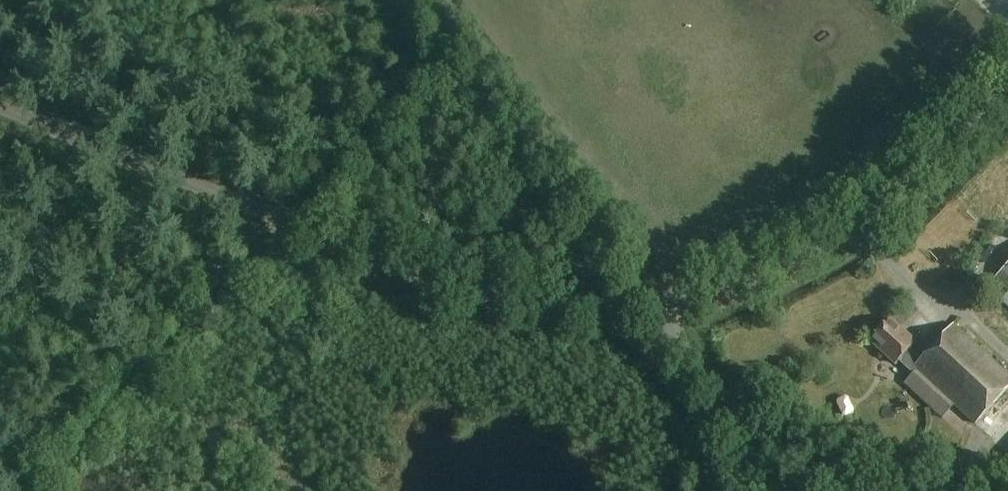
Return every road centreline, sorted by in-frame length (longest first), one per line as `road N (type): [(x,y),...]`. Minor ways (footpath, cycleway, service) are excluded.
road 1 (unclassified): [(658,298),(578,308),(511,300),(410,272),(0,104)]
road 2 (track): [(438,0),(450,41),(33,490)]
road 3 (unclassified): [(658,298),(745,276),(824,243),(931,159),(1007,74)]
road 4 (unclassified): [(858,490),(769,437),(728,397),(694,364),(658,298)]

